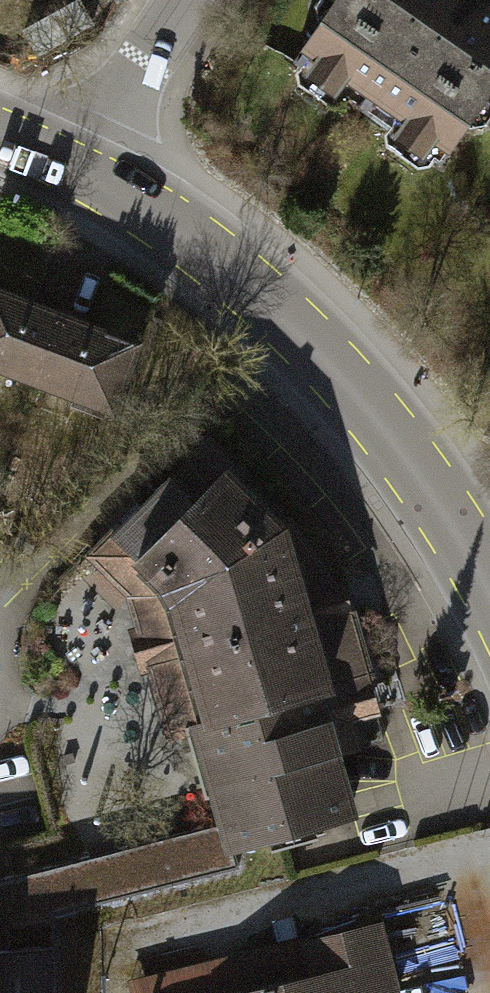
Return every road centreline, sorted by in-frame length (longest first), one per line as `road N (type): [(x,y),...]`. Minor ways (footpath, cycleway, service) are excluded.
road 1 (secondary): [(489,601),(394,448),(298,346),(197,257),(79,171)]
road 2 (residential): [(79,171),(196,0)]

